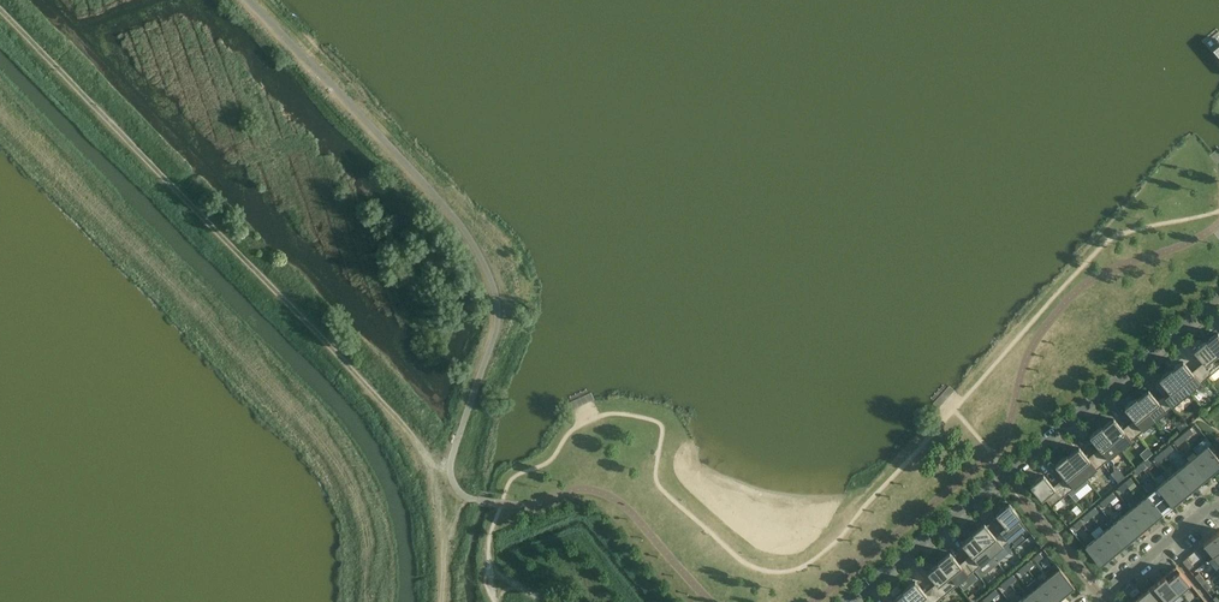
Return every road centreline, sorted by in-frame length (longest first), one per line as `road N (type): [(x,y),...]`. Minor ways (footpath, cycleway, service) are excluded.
road 1 (track): [(452,473),(417,450),(388,406),(0,9)]
road 2 (tertiary): [(854,601),(1218,297)]
road 3 (residential): [(1091,601),(1218,506)]

